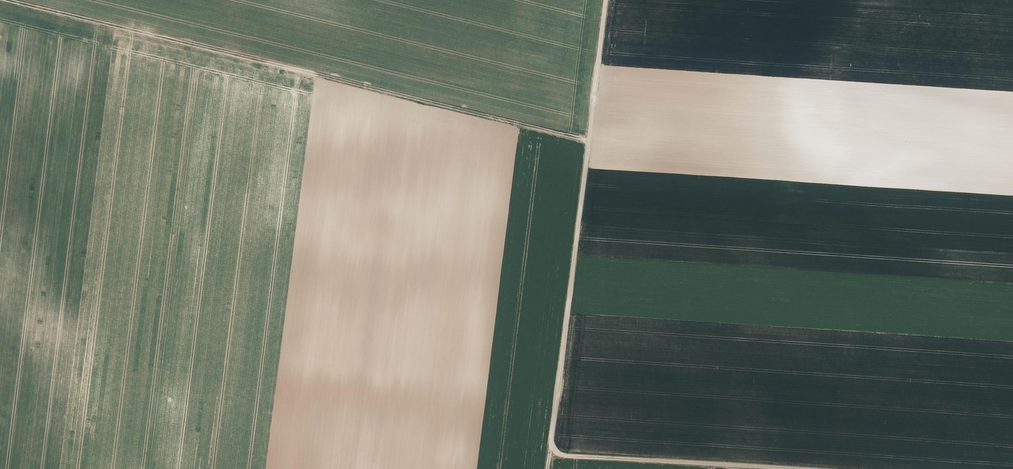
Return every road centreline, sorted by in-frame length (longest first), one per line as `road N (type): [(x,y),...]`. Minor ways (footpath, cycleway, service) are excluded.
road 1 (track): [(589,139),(8,0)]
road 2 (track): [(547,468),(606,0)]
road 3 (track): [(806,468),(549,455)]

